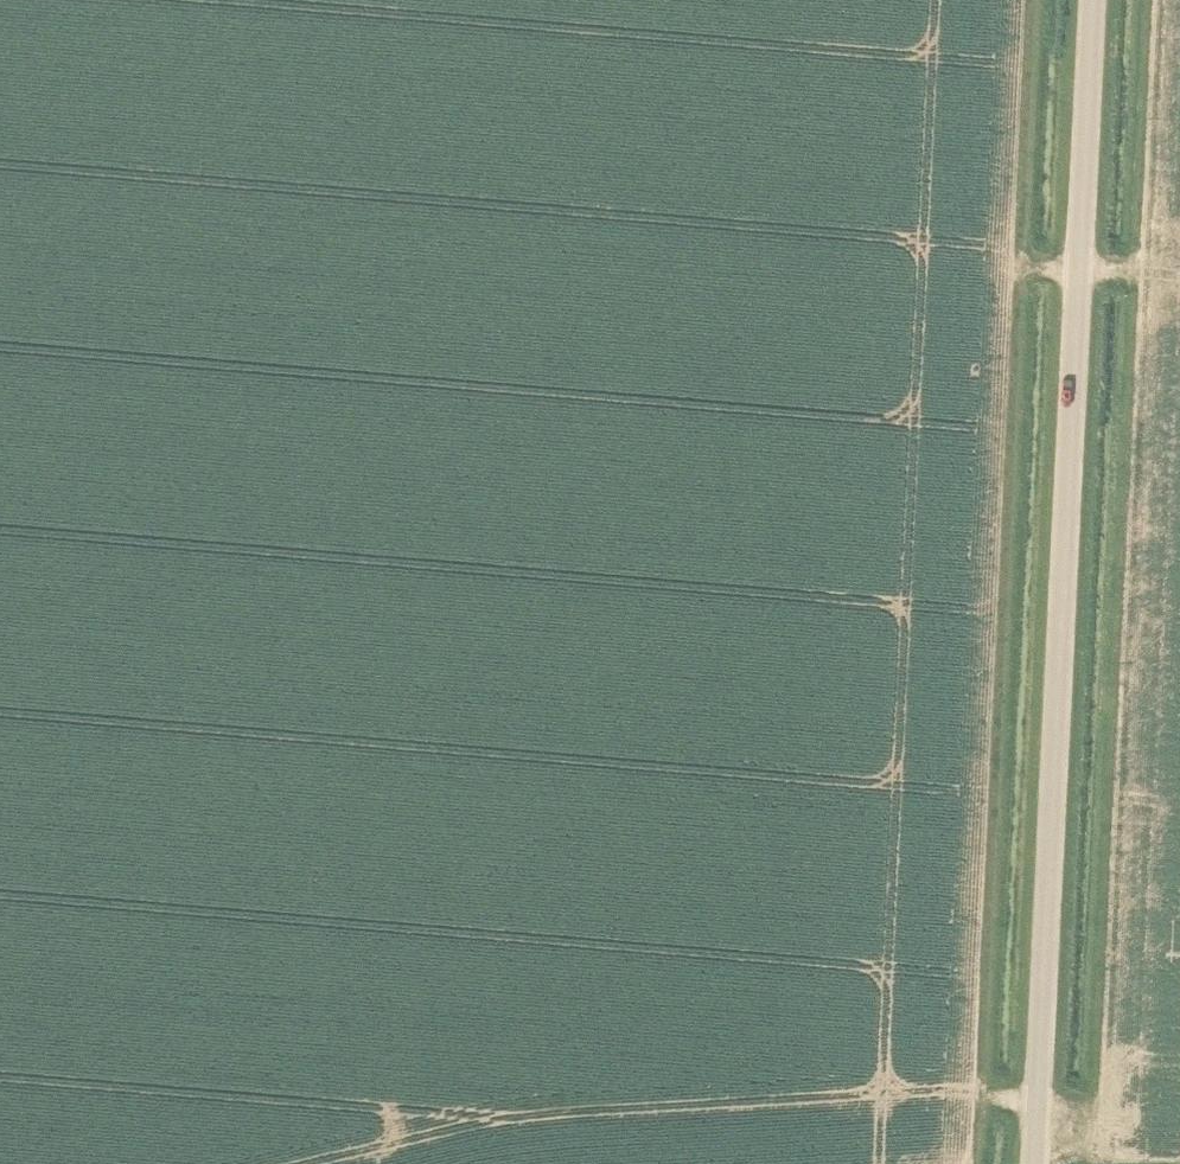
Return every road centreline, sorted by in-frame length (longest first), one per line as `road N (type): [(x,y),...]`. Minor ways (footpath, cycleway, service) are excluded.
road 1 (track): [(974,1163),(1034,0)]
road 2 (unclassified): [(1032,1163),(1091,0)]
road 3 (track): [(1145,0),(1087,1163)]

